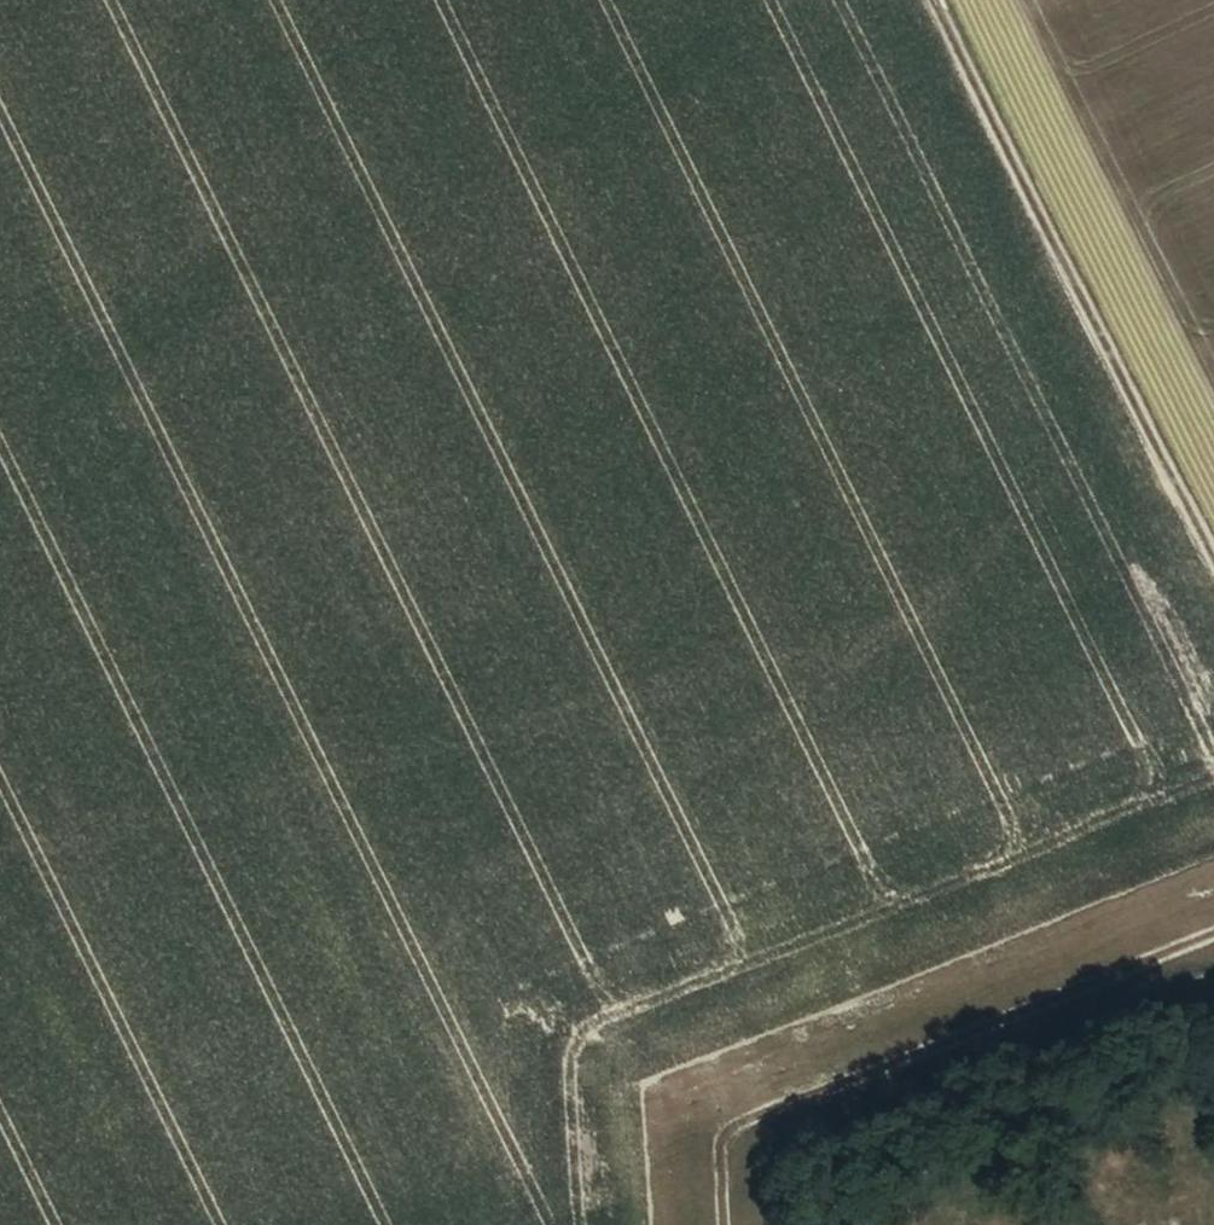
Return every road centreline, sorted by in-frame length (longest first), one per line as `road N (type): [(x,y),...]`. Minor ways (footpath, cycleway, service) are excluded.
road 1 (track): [(1213,565),(928,0)]

